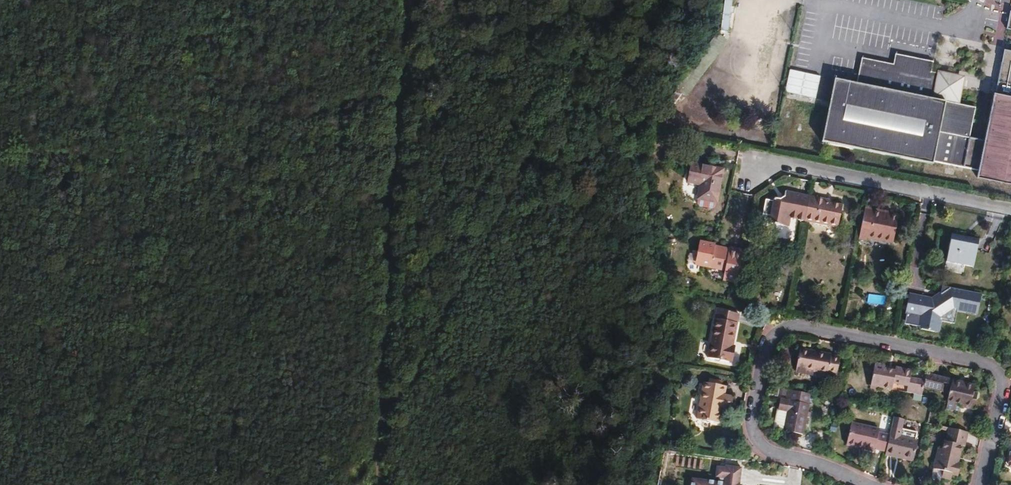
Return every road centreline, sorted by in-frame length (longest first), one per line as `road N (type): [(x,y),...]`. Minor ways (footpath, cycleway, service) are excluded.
road 1 (unclassified): [(862,484),(760,448),(751,434),(762,352),(773,336),(803,328),(982,366),(1001,389),(996,411)]
road 2 (track): [(381,484),(413,0)]
road 3 (unclassified): [(1010,214),(754,163),(749,186)]

